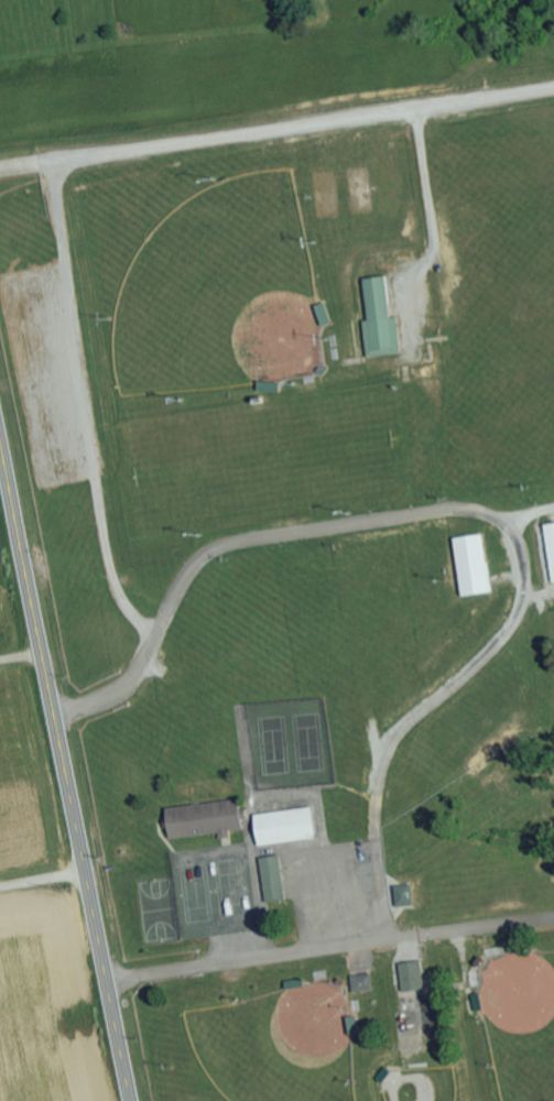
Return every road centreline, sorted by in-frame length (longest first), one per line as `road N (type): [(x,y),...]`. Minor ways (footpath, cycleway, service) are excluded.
road 1 (residential): [(55,712),(119,690),(142,664),(185,579),(225,547),(435,512),(501,524),(521,550),(524,606),(492,651),(402,730),(380,775),(377,841),(388,939)]
road 2 (primary): [(132,1100),(0,441)]
road 3 (residential): [(108,981),(553,918)]

